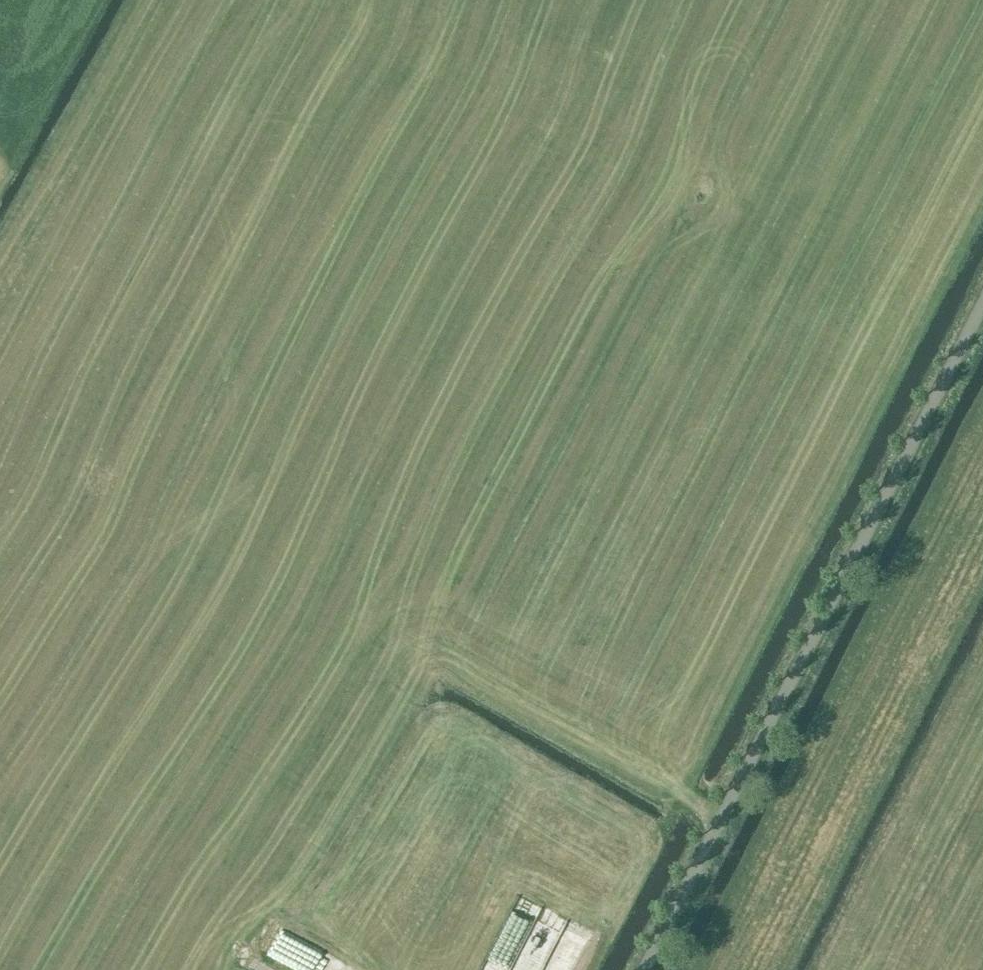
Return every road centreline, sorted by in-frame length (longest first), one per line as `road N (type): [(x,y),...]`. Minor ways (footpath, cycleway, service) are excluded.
road 1 (unclassified): [(641,969),(982,302)]

